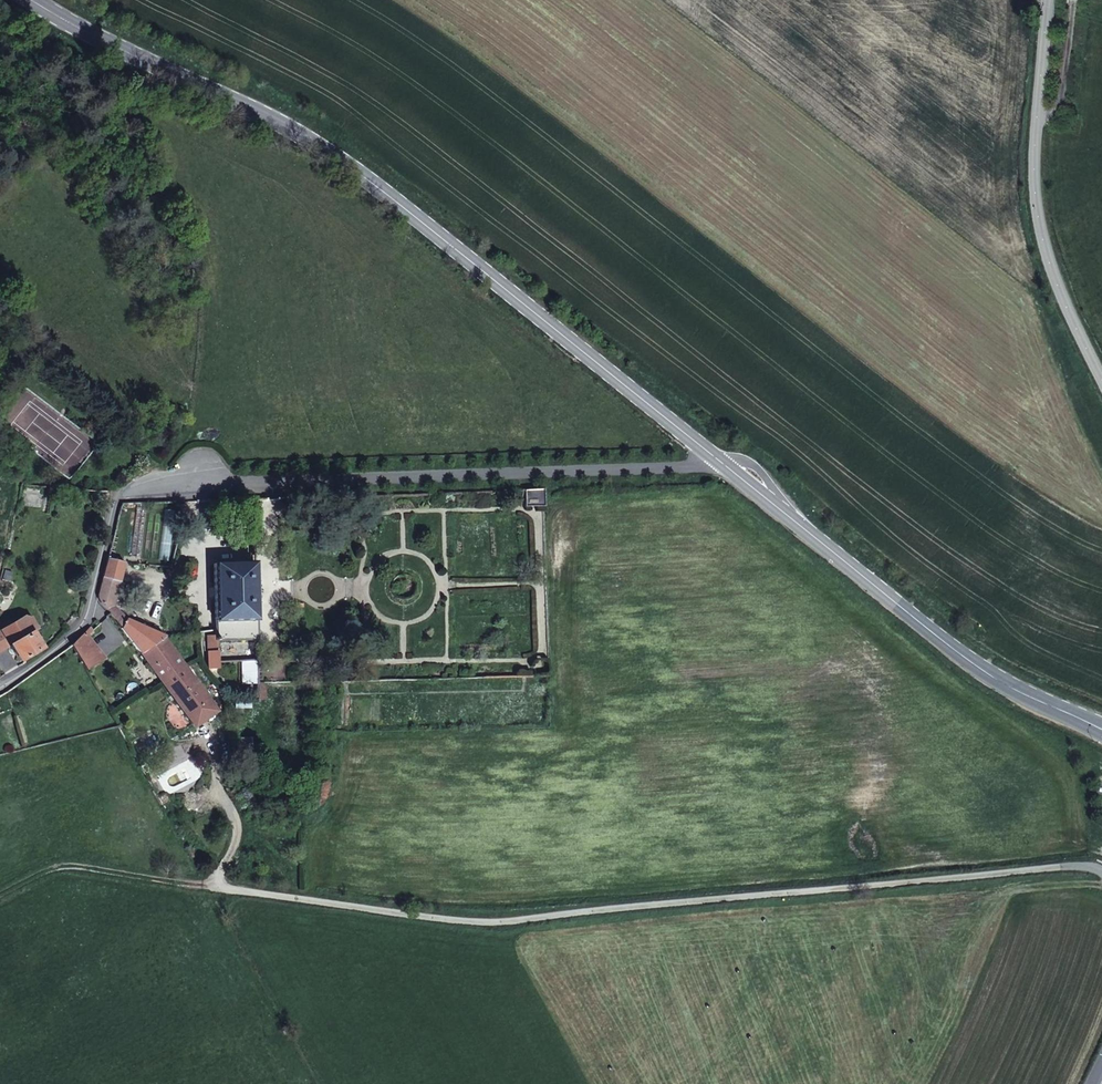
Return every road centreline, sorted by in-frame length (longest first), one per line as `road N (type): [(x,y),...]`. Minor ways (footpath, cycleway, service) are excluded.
road 1 (unclassified): [(1101,872),(479,922),(70,866),(0,896)]
road 2 (unclassified): [(721,463),(120,489),(78,632),(0,692)]
road 3 (secondary): [(721,463),(338,155),(33,0)]
road 4 (secondary): [(1047,0),(1036,200),(1047,253),(1101,377)]
road 5 (secondary): [(1090,723),(996,680),(778,507)]

